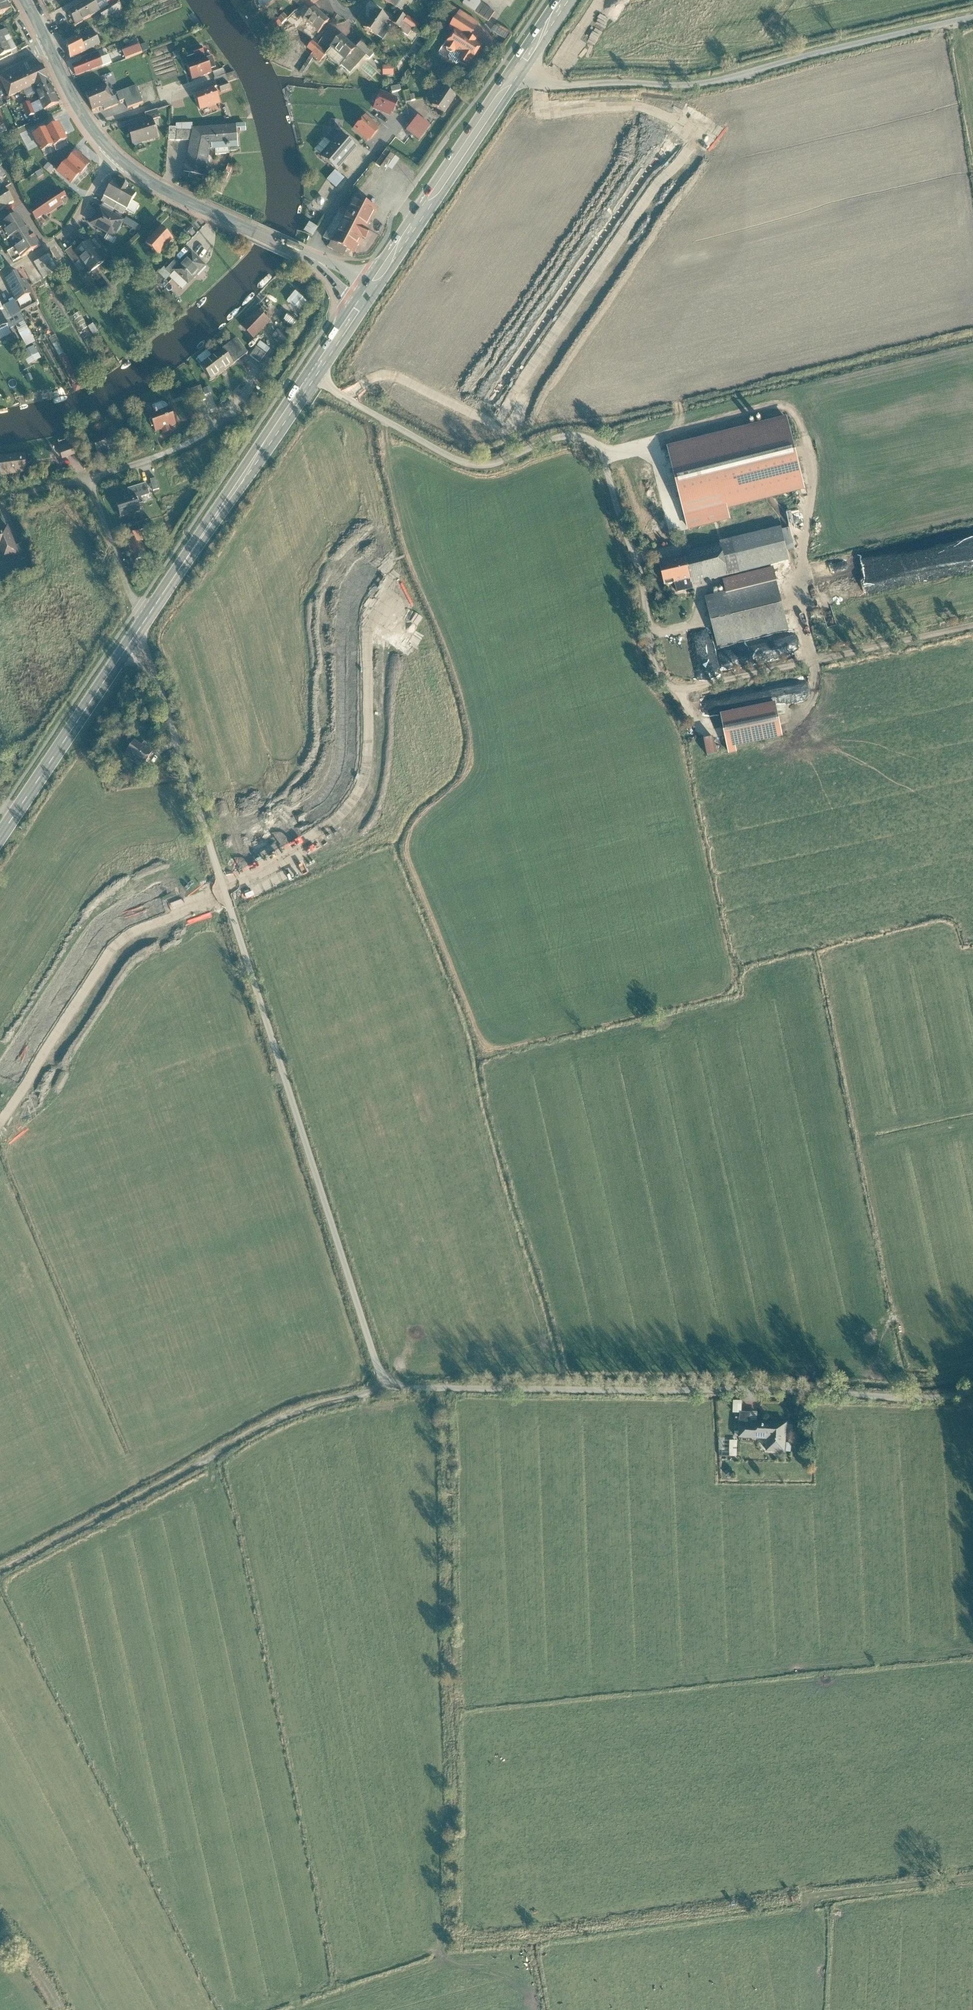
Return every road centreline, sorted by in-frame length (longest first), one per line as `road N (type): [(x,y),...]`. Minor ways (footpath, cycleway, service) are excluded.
road 1 (unclassified): [(128,647),(147,664),(184,759),(385,1386),(972,1395)]
road 2 (unclassified): [(314,376),(477,464),(497,464),(549,439),(594,441),(605,454),(645,597),(652,663),(677,689),(972,625)]
road 3 (residential): [(521,68),(555,87),(689,85),(972,21)]
road 4 (track): [(0,1570),(260,1429),(385,1386)]
road 5 (primary): [(150,616),(314,376)]
road 6 (primary): [(372,287),(521,68)]
road 7 (tertiary): [(326,269),(117,158)]
road 8 (primary): [(0,840),(128,647)]
road 9 (residential): [(150,616),(110,546),(87,478)]
road 10 (tertiary): [(117,158),(76,106),(48,46)]
road 11 (residential): [(204,433),(87,478)]

